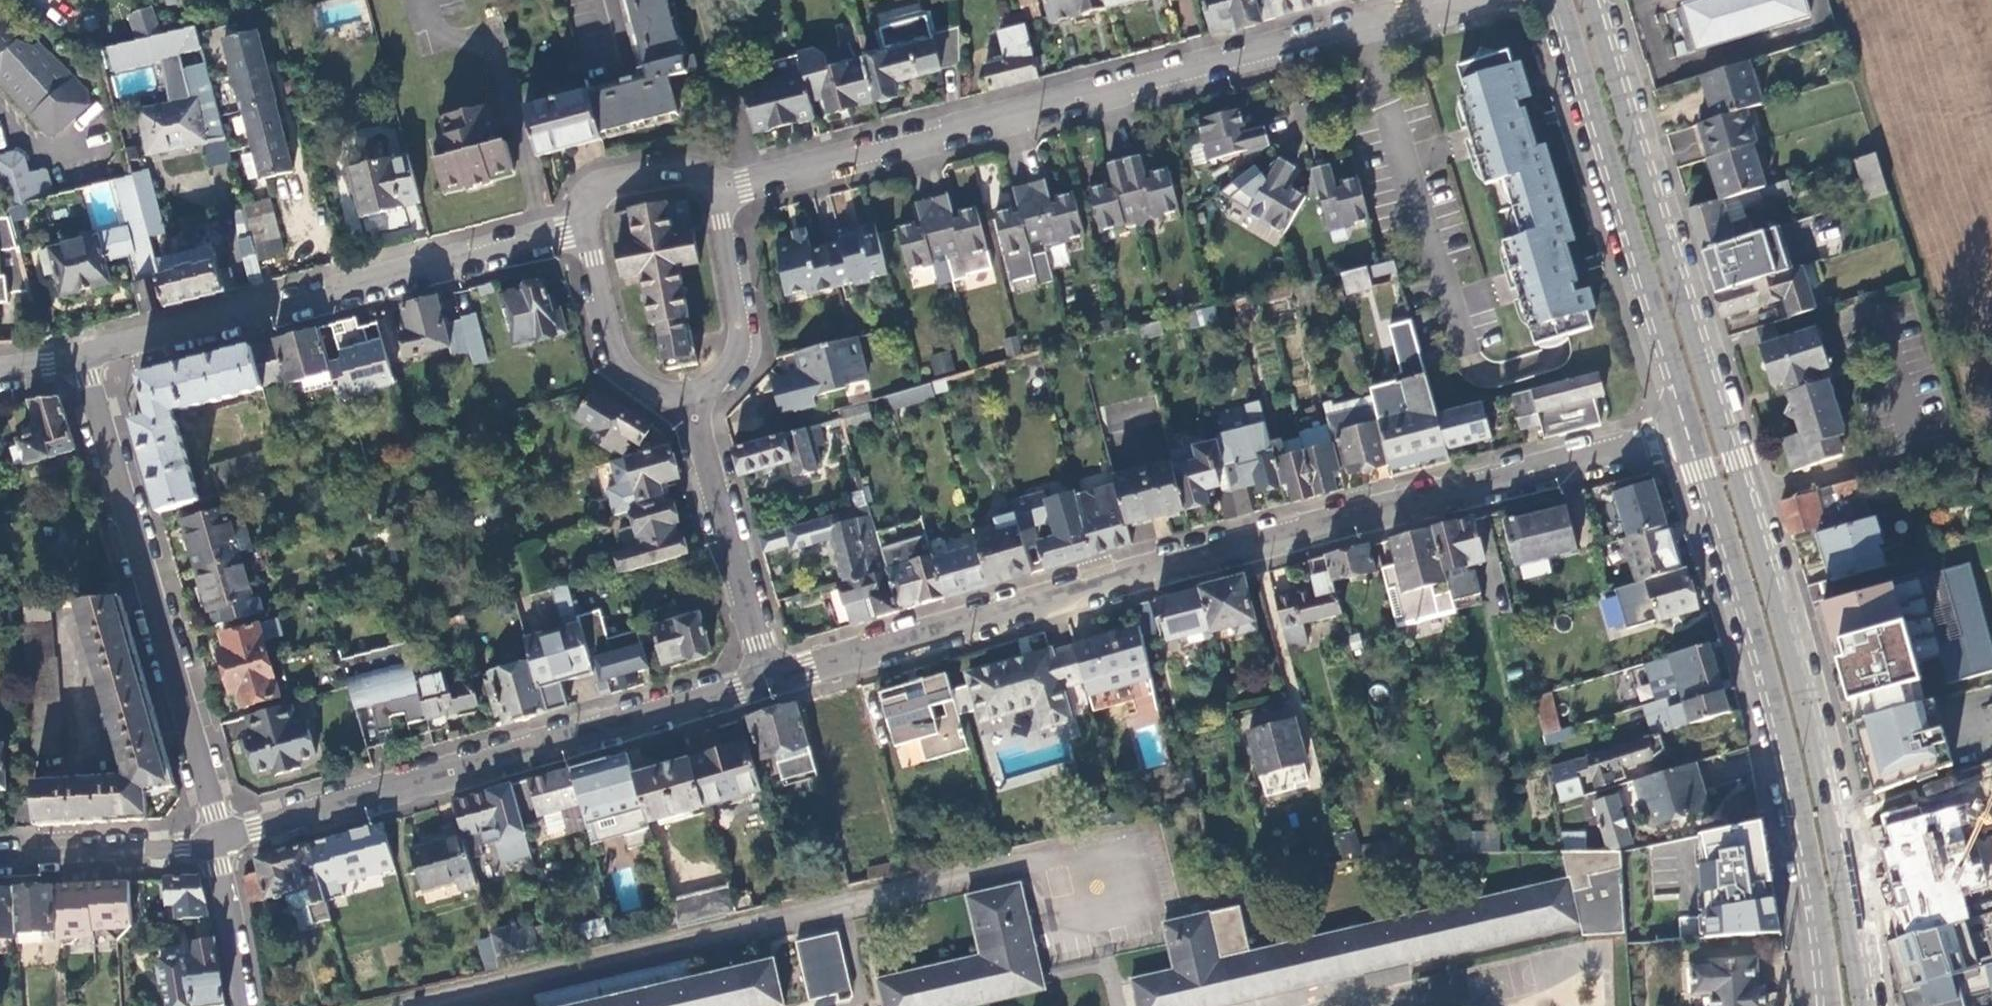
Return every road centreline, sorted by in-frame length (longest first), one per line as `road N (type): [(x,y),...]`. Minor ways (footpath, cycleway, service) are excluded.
road 1 (secondary): [(1860,1005),(1804,708),(1595,0)]
road 2 (residential): [(771,681),(1291,532),(1697,433)]
road 3 (residential): [(1468,0),(747,184),(723,181)]
road 4 (secondary): [(1697,433),(1783,713),(1835,1005)]
road 5 (residential): [(220,838),(771,681)]
road 6 (residential): [(589,213),(568,231),(87,361)]
road 7 (residential): [(87,361),(220,838)]
road 8 (secondary): [(1562,0),(1697,433)]
road 9 (residential): [(771,681),(693,397)]
road 10 (residential): [(693,397),(727,374),(742,341),(723,181)]
road 11 (residential): [(589,213),(629,370),(671,394),(693,397)]
road 12 (residential): [(0,858),(220,838)]
road 13 (residential): [(220,838),(241,1005)]
road 14 (residential): [(723,181),(682,167),(620,179),(606,186),(589,213)]

